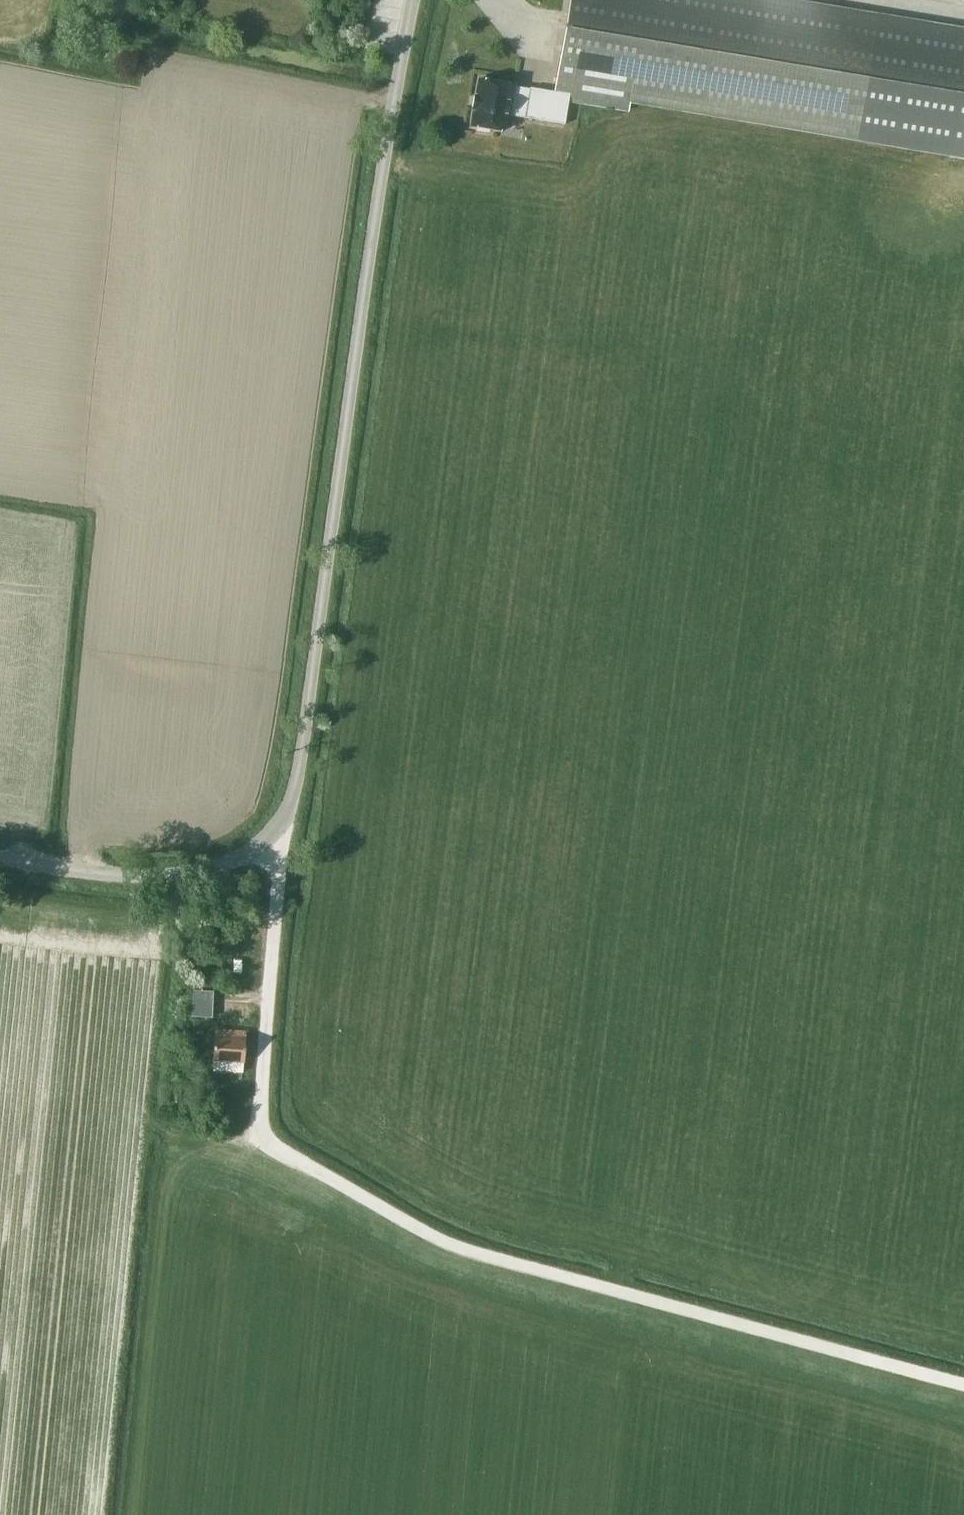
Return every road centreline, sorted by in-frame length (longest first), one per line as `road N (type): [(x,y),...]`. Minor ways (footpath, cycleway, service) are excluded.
road 1 (unclassified): [(412,0),(289,805),(266,836),(177,872),(137,875),(0,853)]

